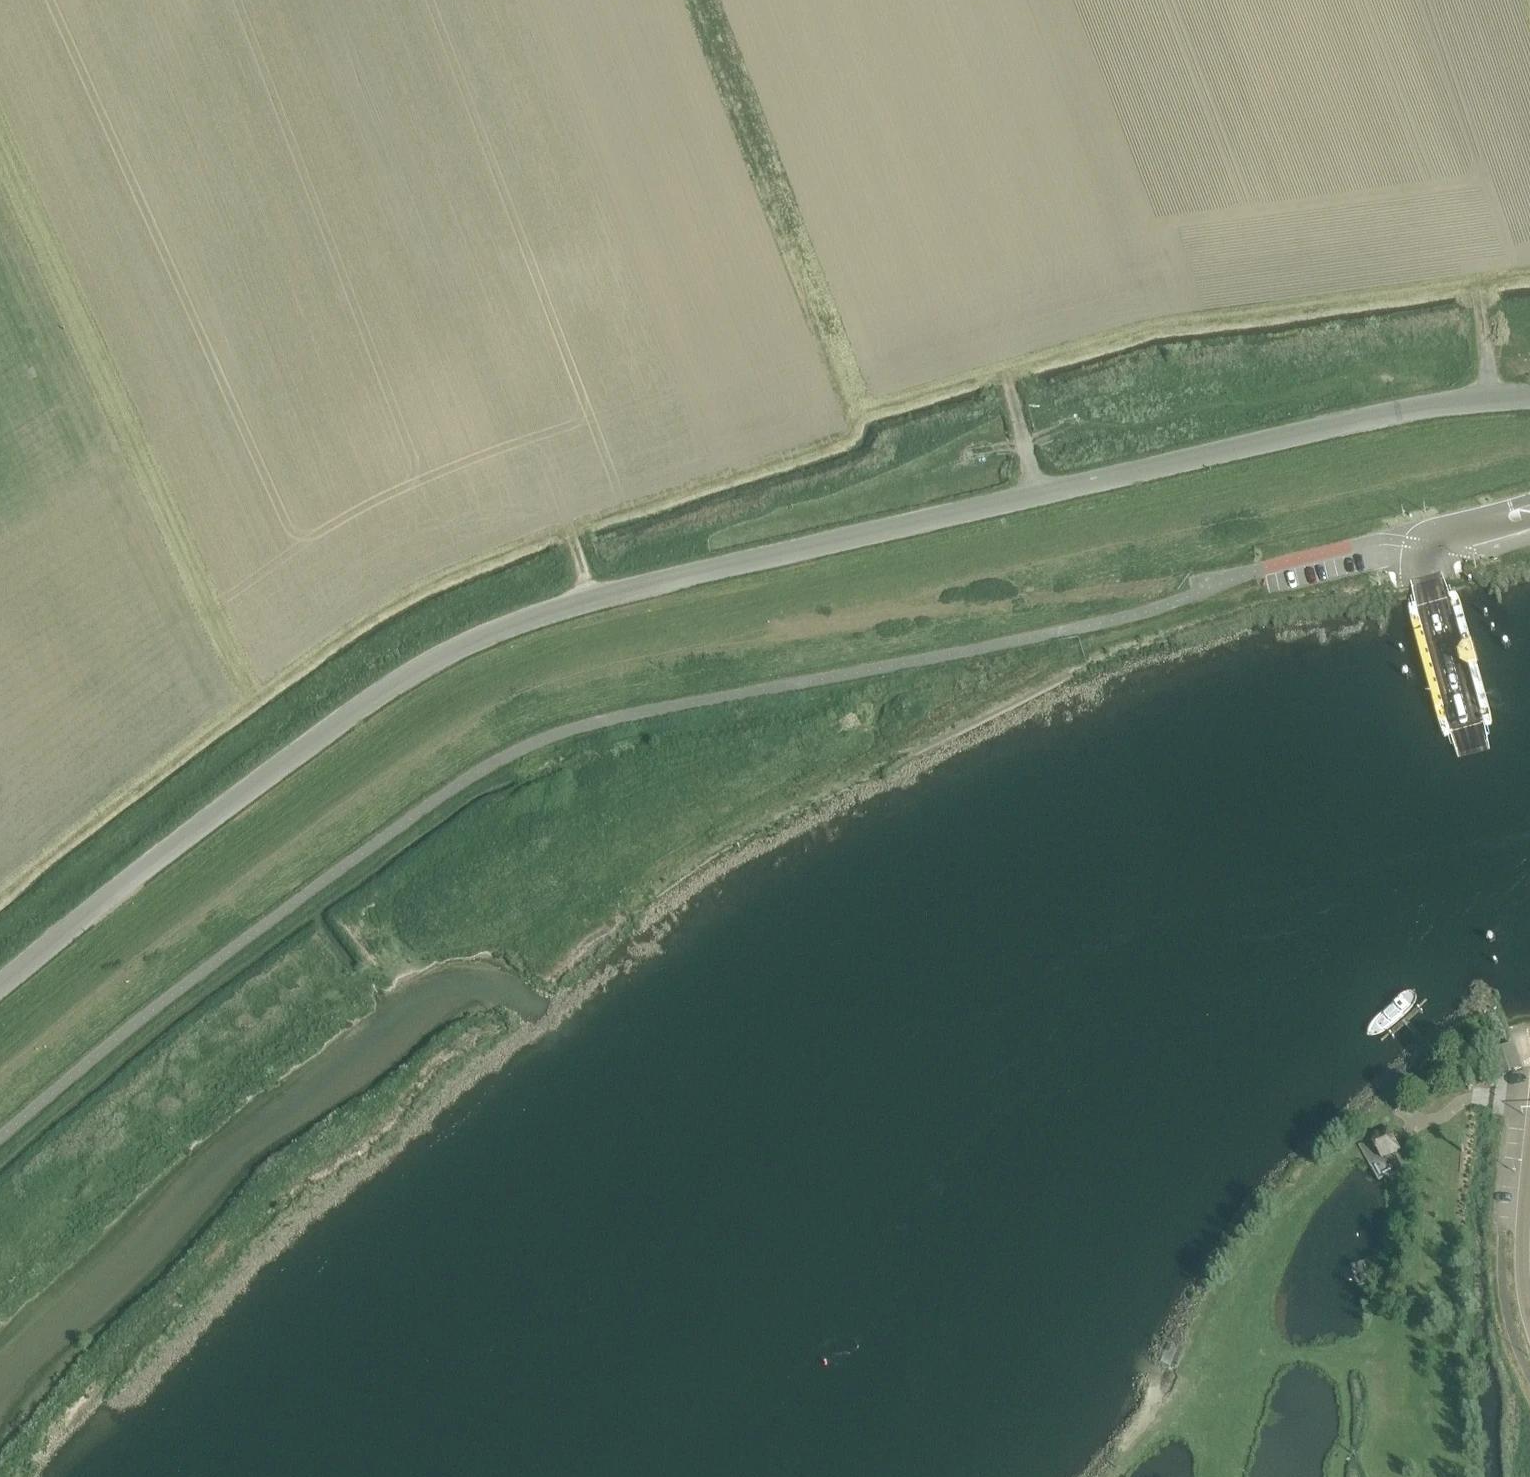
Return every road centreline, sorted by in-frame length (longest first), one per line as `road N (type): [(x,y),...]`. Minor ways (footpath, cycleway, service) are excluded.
road 1 (tertiary): [(0,988),(311,743),(411,675),(494,633),(590,600),(1420,409),(1529,399)]
road 2 (unclassified): [(1264,569),(1371,542),(1433,548)]

